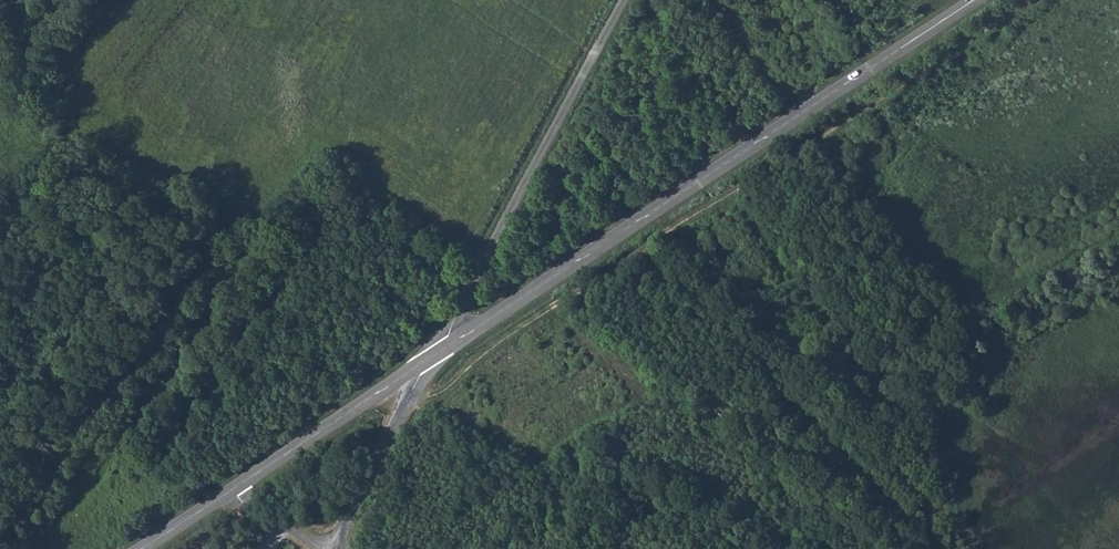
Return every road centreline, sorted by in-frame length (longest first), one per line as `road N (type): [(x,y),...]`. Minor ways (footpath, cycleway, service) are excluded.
road 1 (track): [(1027,0),(486,352),(453,382),(407,401)]
road 2 (tertiary): [(452,344),(973,0)]
road 3 (unclassified): [(623,0),(453,312),(452,344)]
road 4 (tertiary): [(234,492),(418,366)]
road 5 (unclassified): [(418,366),(422,375),(337,548)]

